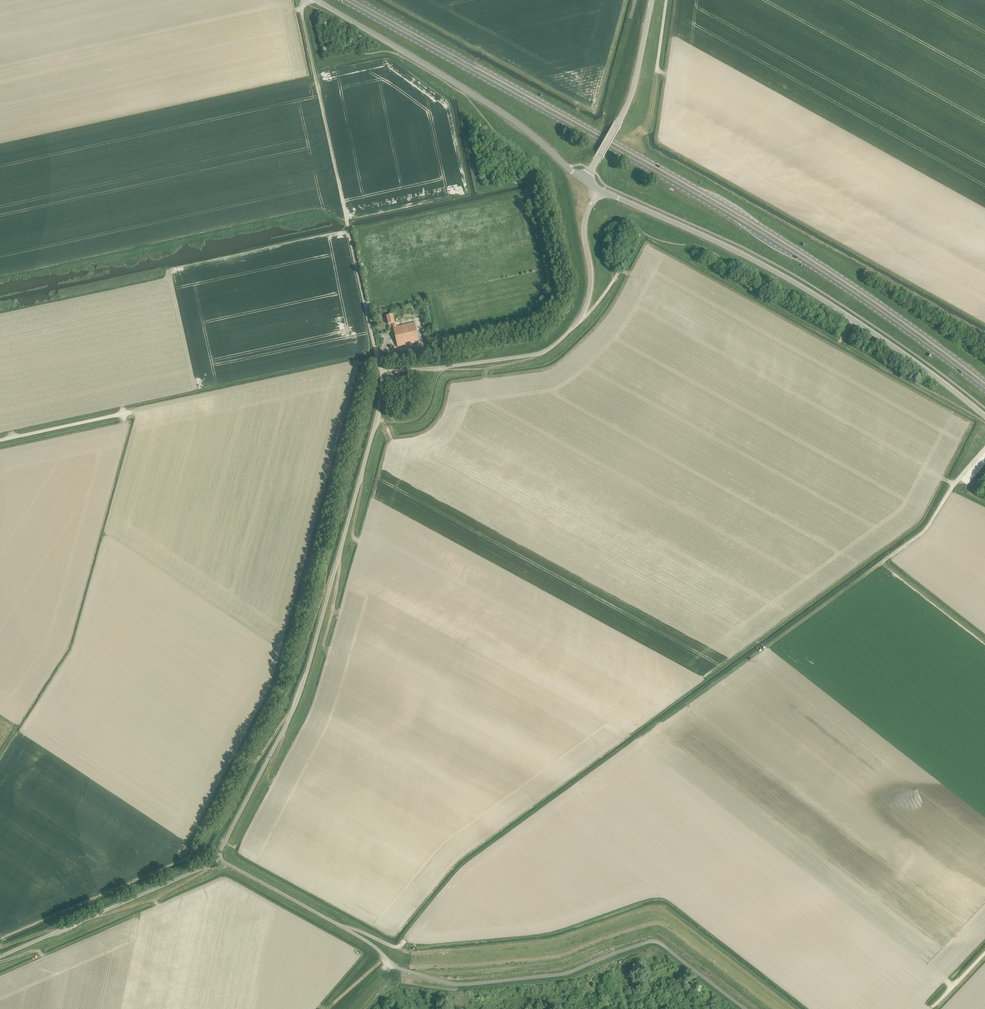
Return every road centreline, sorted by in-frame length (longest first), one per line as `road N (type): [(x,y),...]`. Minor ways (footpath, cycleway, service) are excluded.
road 1 (primary): [(342,0),(775,244),(984,391)]
road 2 (primary): [(984,382),(801,250),(356,0)]
road 3 (unclassified): [(217,858),(299,694),(376,420),(382,373)]
road 4 (unclassified): [(984,417),(801,287),(601,191)]
road 5 (unclassified): [(382,373),(303,21),(305,0)]
road 6 (unclassified): [(382,373),(531,356),(554,345),(585,309),(584,228),(601,191)]
road 7 (unclassified): [(585,182),(490,105),(317,0)]
road 8 (unclassified): [(0,958),(217,858)]
road 9 (track): [(692,701),(877,566)]
road 10 (unclassified): [(585,182),(631,96),(651,0)]
road 11 (track): [(544,352),(490,369),(441,368),(424,412),(396,421)]
road 12 (track): [(984,449),(925,530),(877,566)]
road 13 (unclassified): [(342,927),(217,858)]

